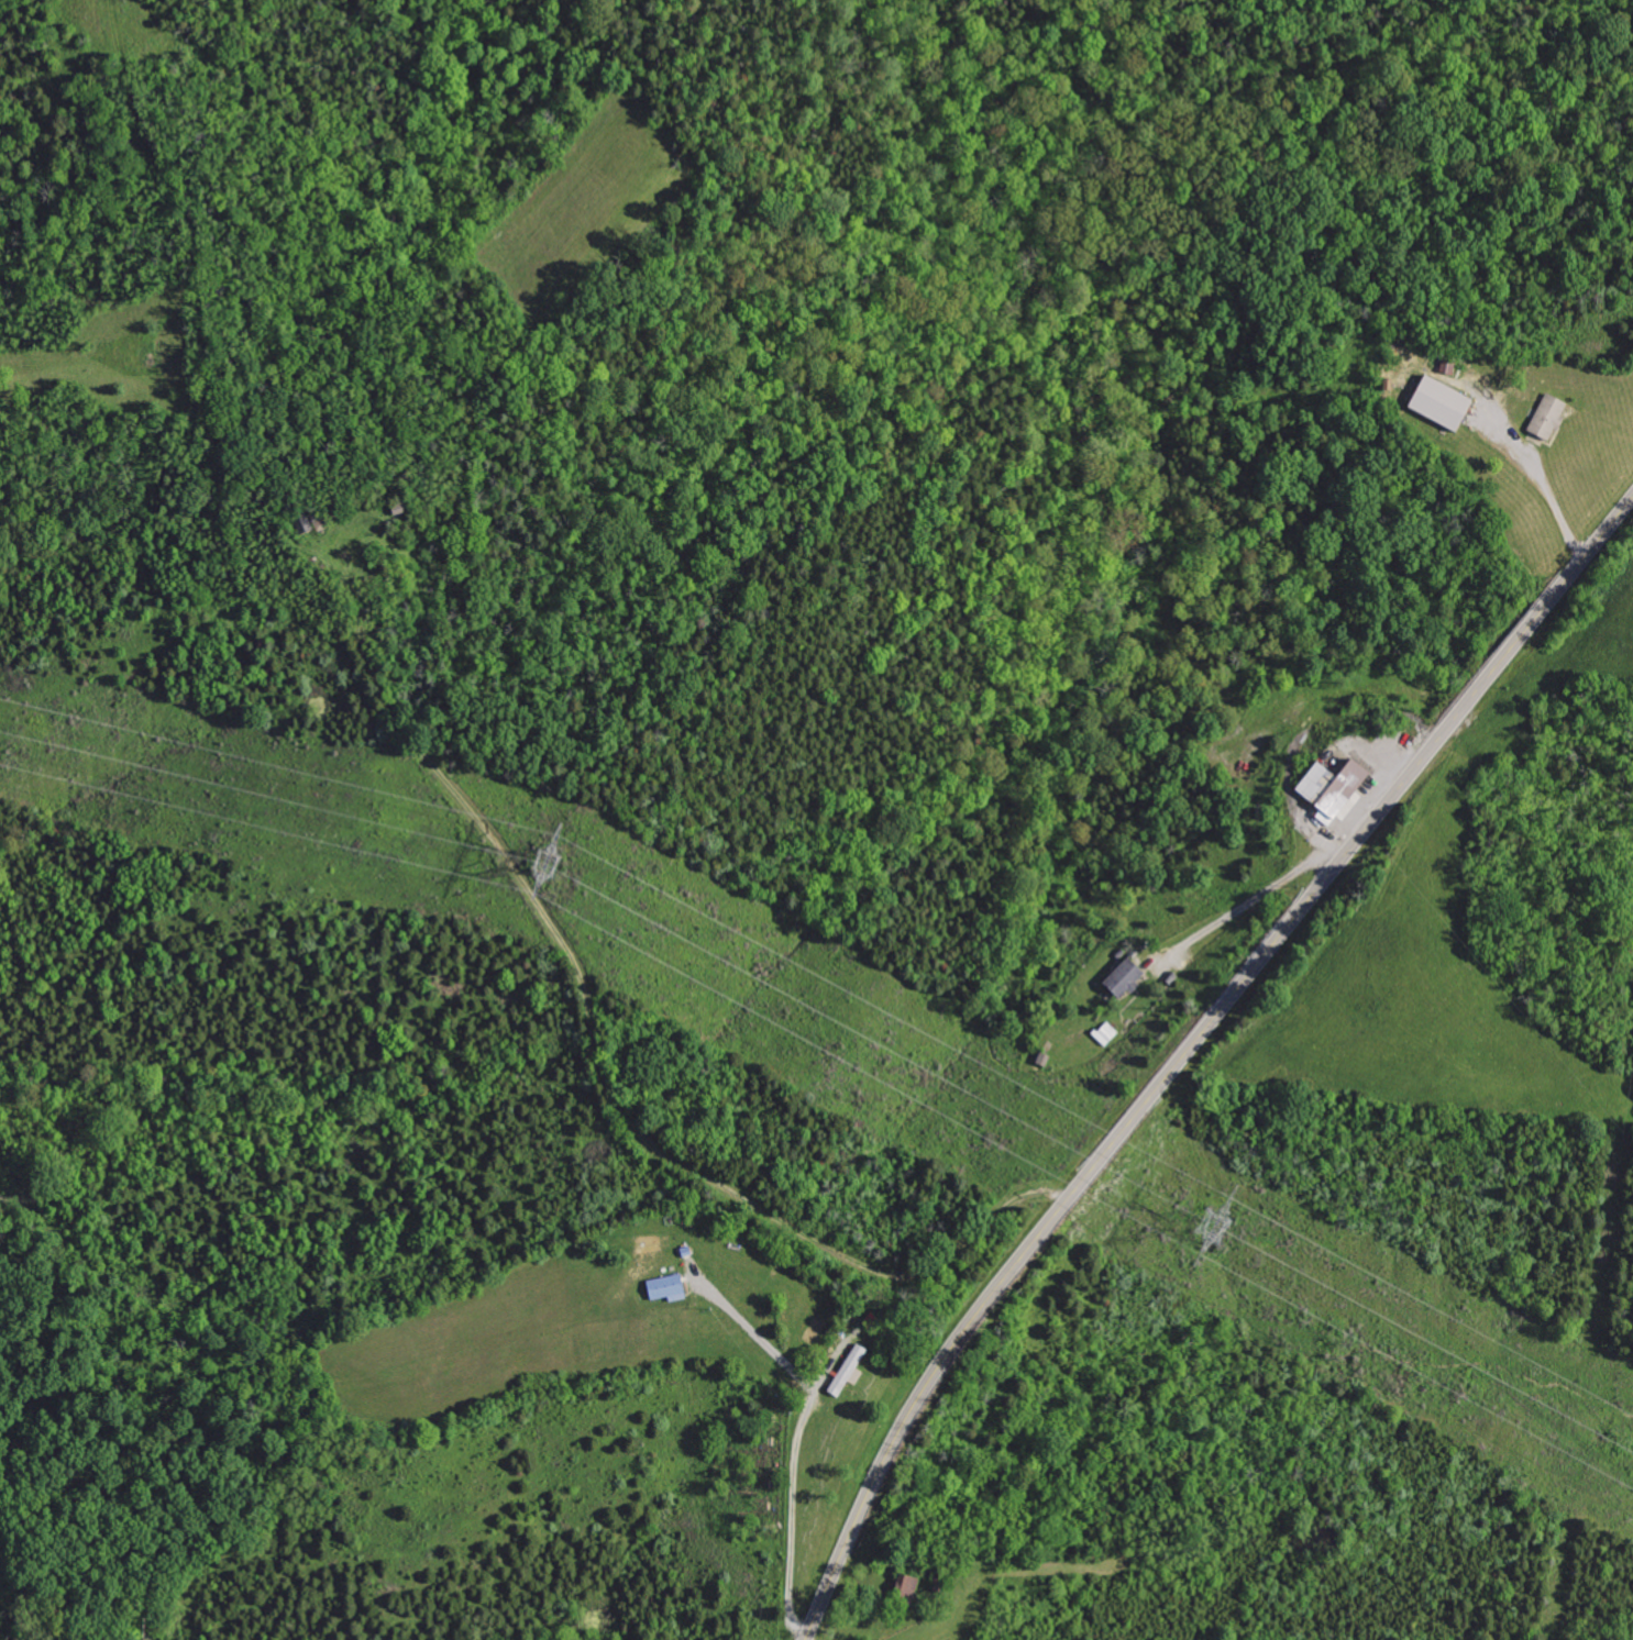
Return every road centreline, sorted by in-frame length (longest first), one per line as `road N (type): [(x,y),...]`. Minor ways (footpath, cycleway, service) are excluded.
road 1 (primary): [(808,1639),(886,1462),(964,1333),(1632,500)]

